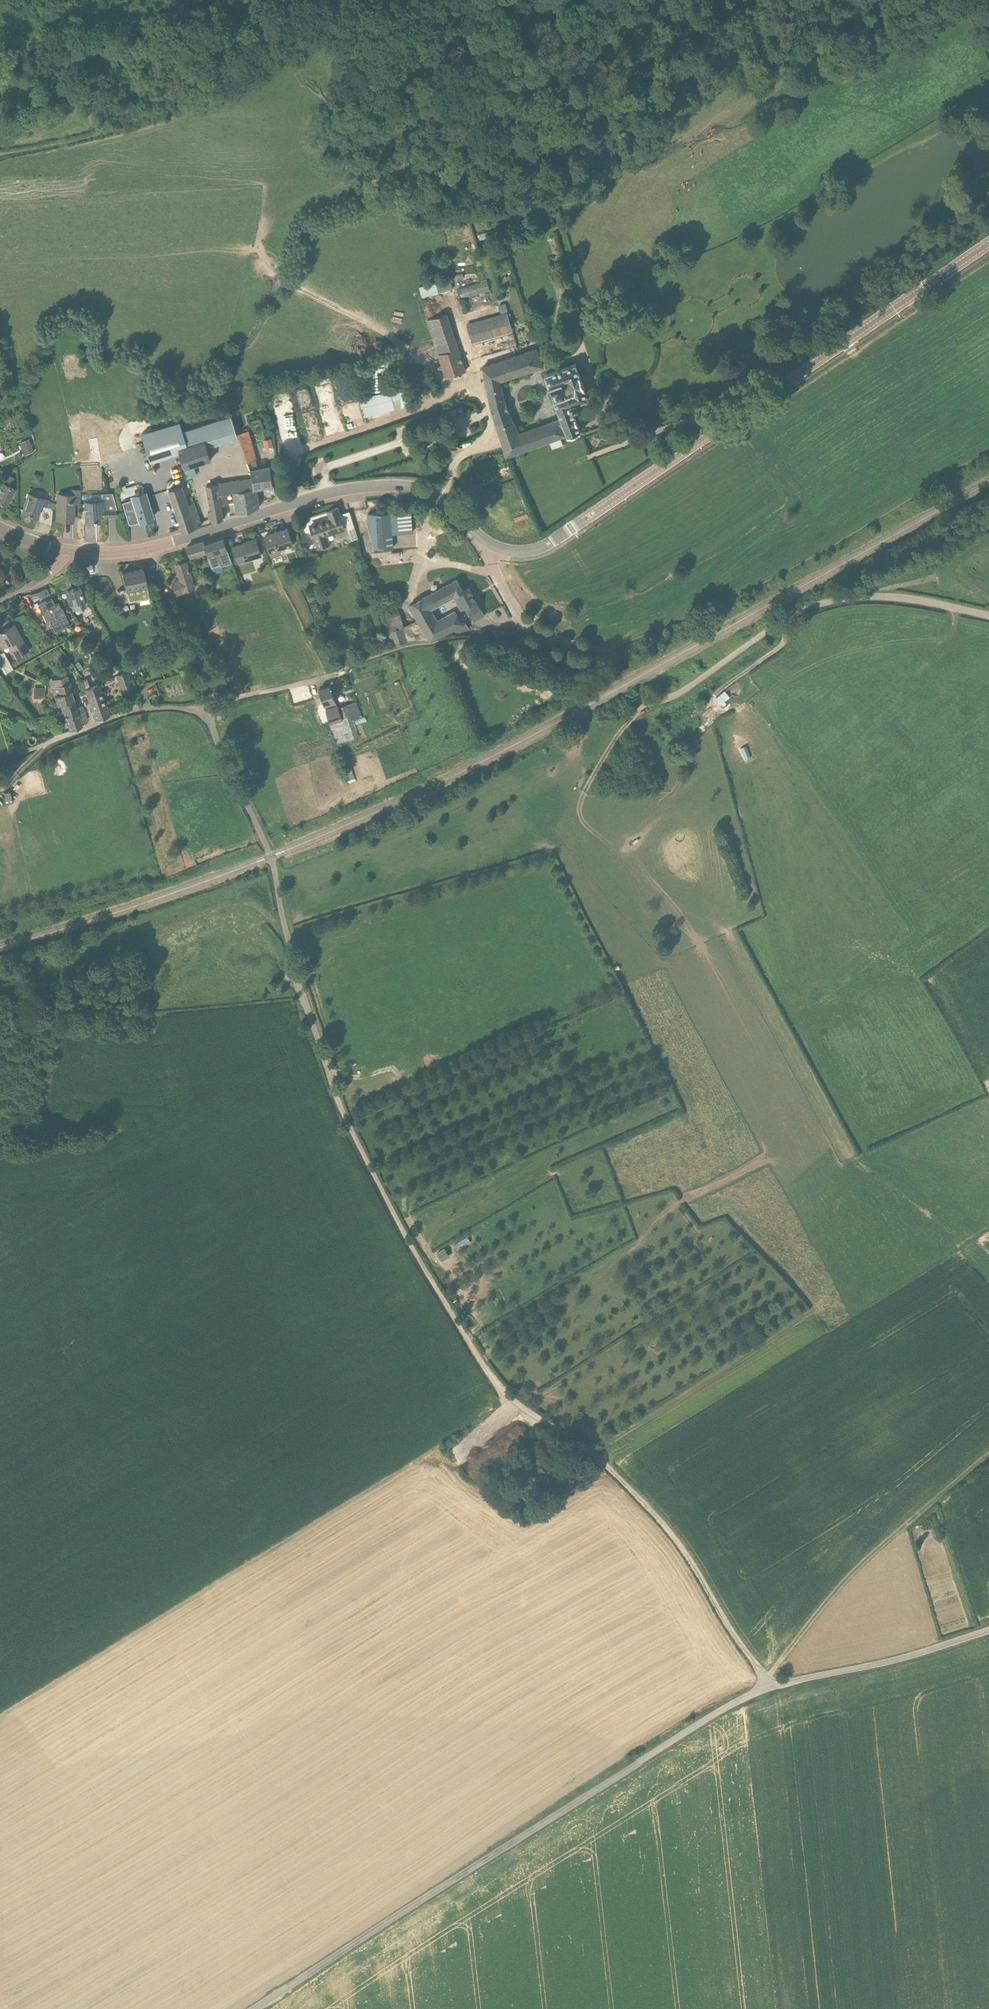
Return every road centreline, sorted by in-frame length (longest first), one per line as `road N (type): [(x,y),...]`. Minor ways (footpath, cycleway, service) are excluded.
road 1 (track): [(769,1688),(655,1515),(592,1453),(520,1407),(490,1376),(410,1244),(341,1108),(302,994),(272,863),(220,750),(211,710)]
road 2 (unclassified): [(252,2008),(744,1698),(988,1631)]
road 3 (tertiary): [(489,545),(521,553),(547,544),(988,244)]
road 4 (unclassified): [(625,669),(643,697),(670,698),(791,617),(839,600),(899,598),(988,616)]
road 5 (track): [(0,156),(162,115),(227,86),(309,31),(372,51)]
road 6 (tertiary): [(489,545),(434,494),(388,486),(327,494),(149,549)]
road 7 (track): [(600,138),(332,189),(261,225)]
road 8 (track): [(487,413),(477,386),(458,392),(391,339),(266,269),(258,256),(261,225)]
road 9 (track): [(769,1688),(779,1662),(838,1588),(988,1454)]
road 10 (track): [(647,700),(579,811),(699,945)]
road 11 (track): [(327,494),(330,467),(487,413),(486,435),(456,462),(443,499)]
road 12 (track): [(887,0),(653,118)]
road 13 (residential): [(0,765),(133,712),(211,710)]
road 14 (track): [(301,502),(297,468),(310,448),(458,392)]
road 15 (unclassified): [(625,669),(613,654),(526,624),(489,545)]
road 16 (residential): [(211,710),(205,668),(164,597),(149,549)]
road 17 (residential): [(211,710),(339,675)]

